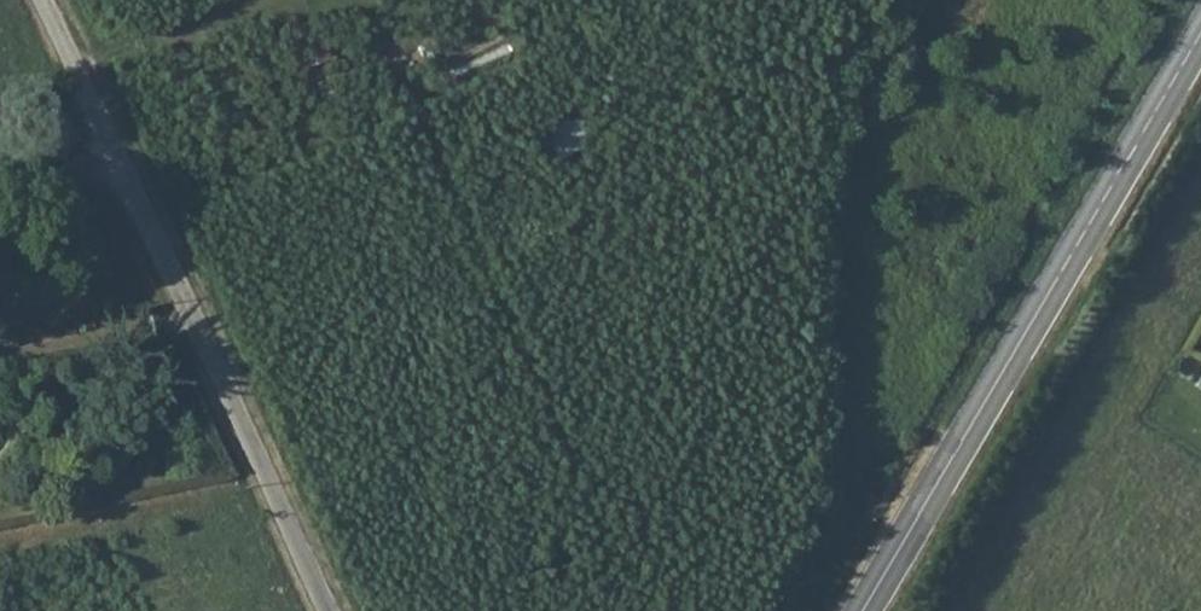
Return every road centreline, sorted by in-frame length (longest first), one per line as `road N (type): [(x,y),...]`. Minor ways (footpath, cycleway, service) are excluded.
road 1 (secondary): [(861,610),(1200,25)]
road 2 (unclassified): [(333,610),(43,0)]

